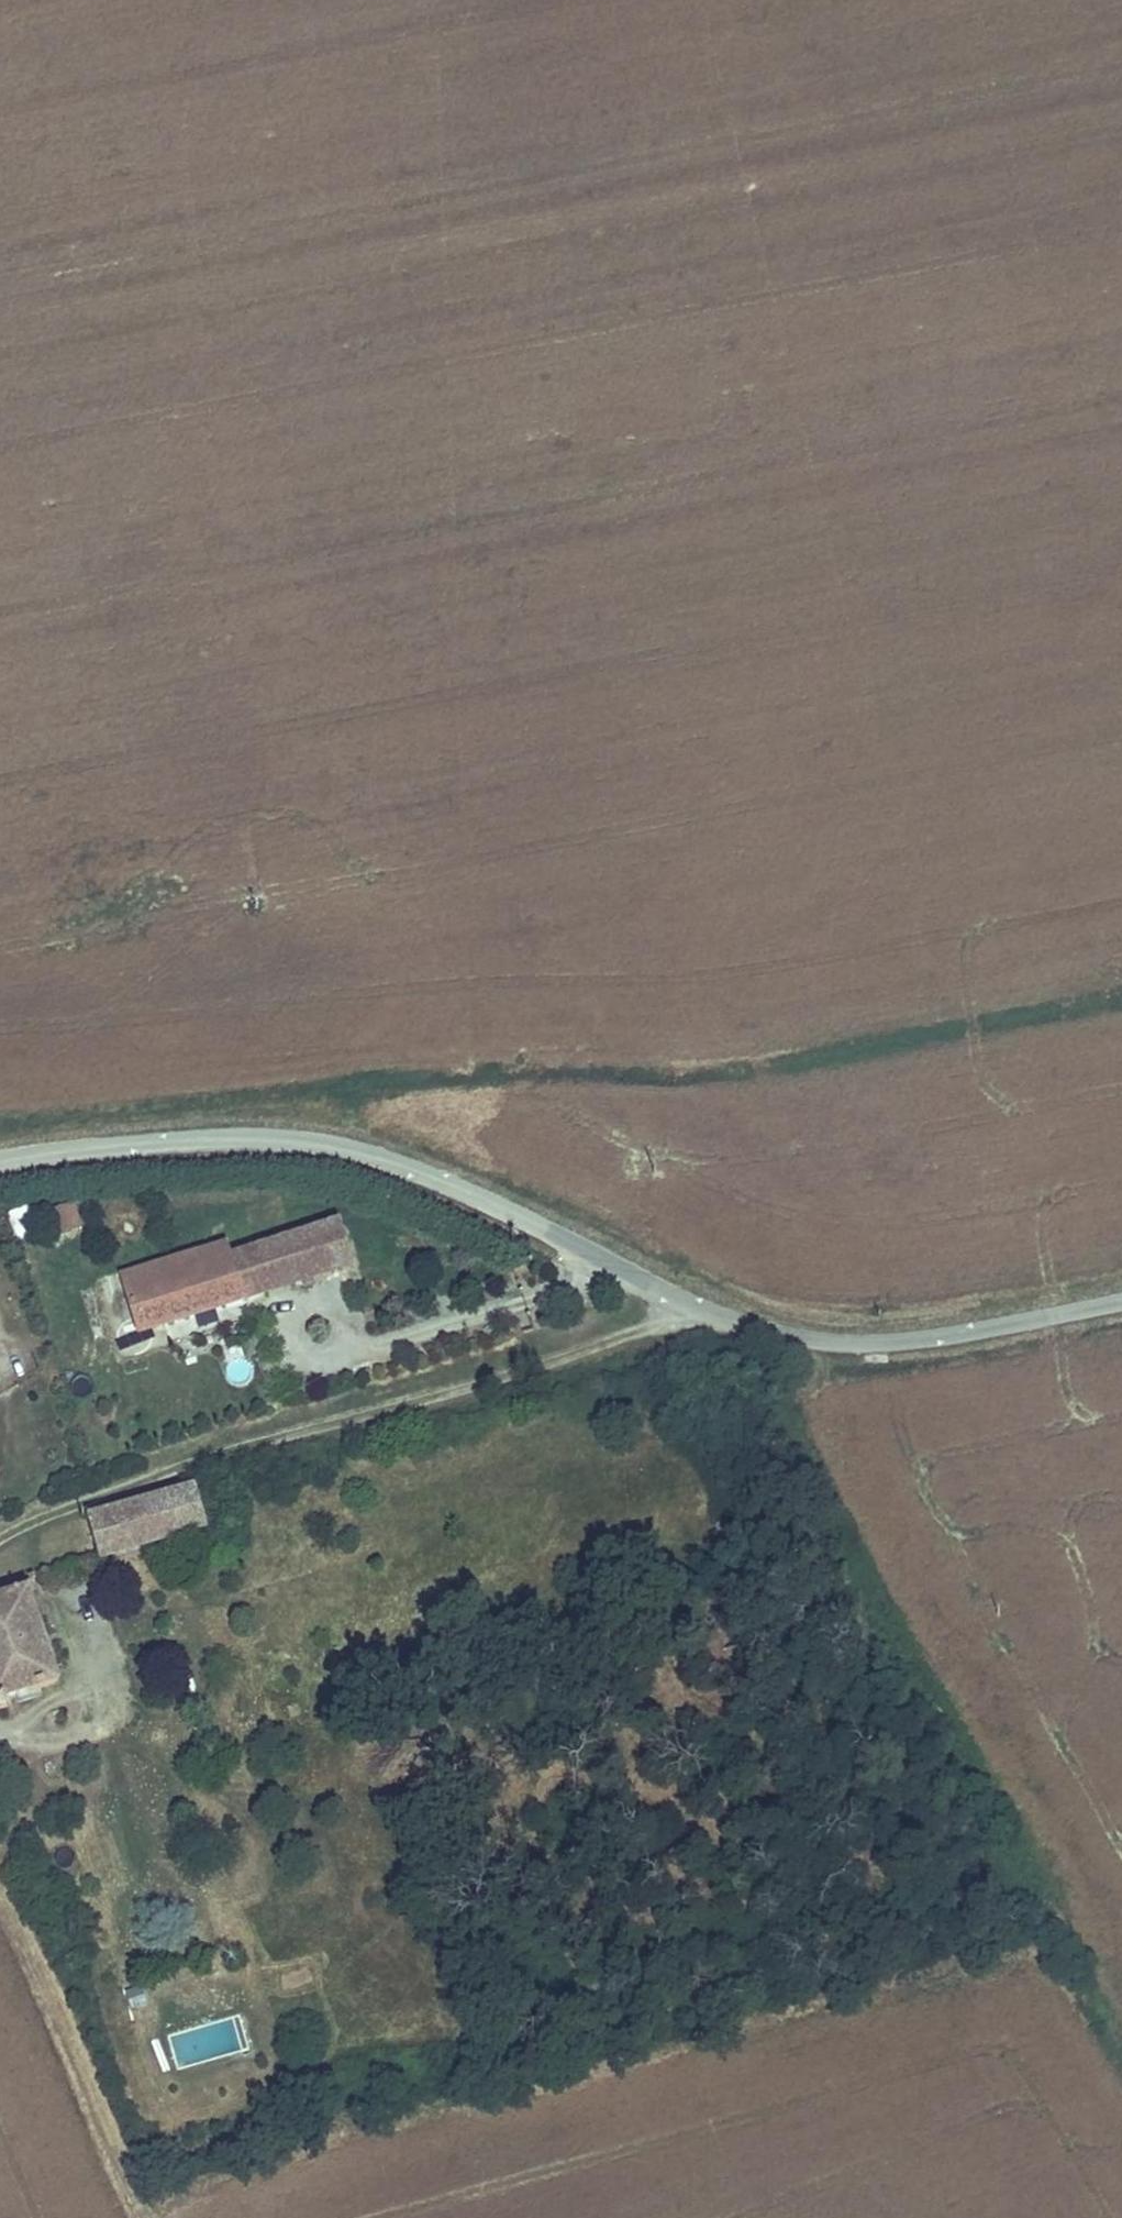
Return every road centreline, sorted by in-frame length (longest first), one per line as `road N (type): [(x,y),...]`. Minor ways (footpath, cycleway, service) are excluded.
road 1 (unclassified): [(1121,1300),(902,1339),(832,1341),(739,1322),(422,1165),(345,1143),(192,1136),(0,1163)]
road 2 (track): [(141,2217),(0,1898)]

